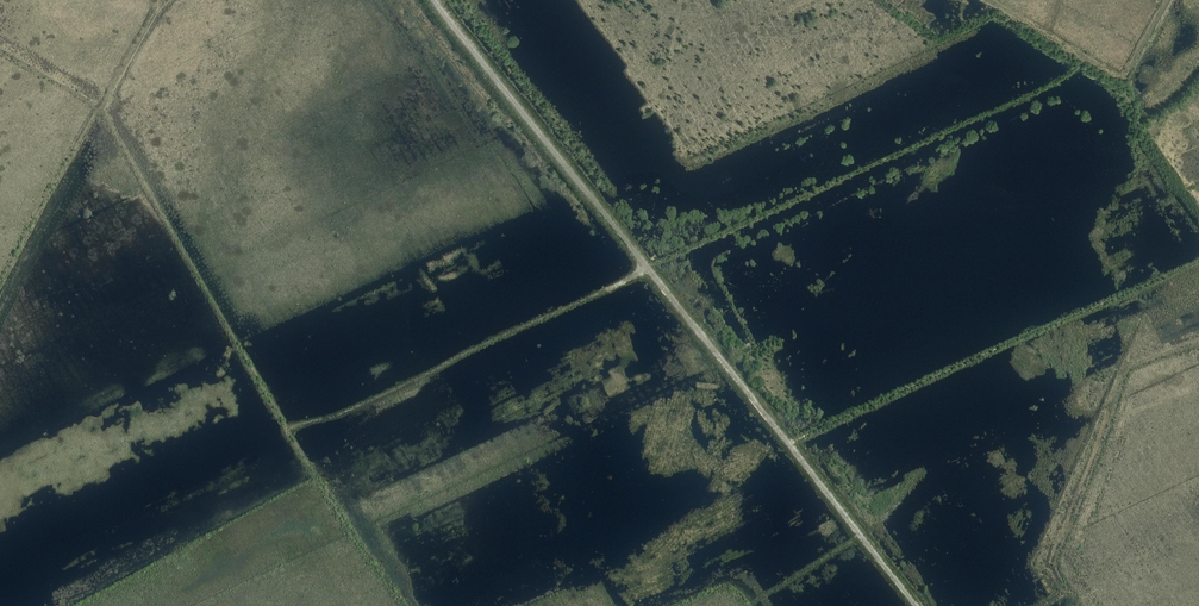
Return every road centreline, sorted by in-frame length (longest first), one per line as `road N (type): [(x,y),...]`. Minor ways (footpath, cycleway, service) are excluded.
road 1 (track): [(915,605),(434,0)]
road 2 (track): [(1168,0),(1122,76),(990,0)]

